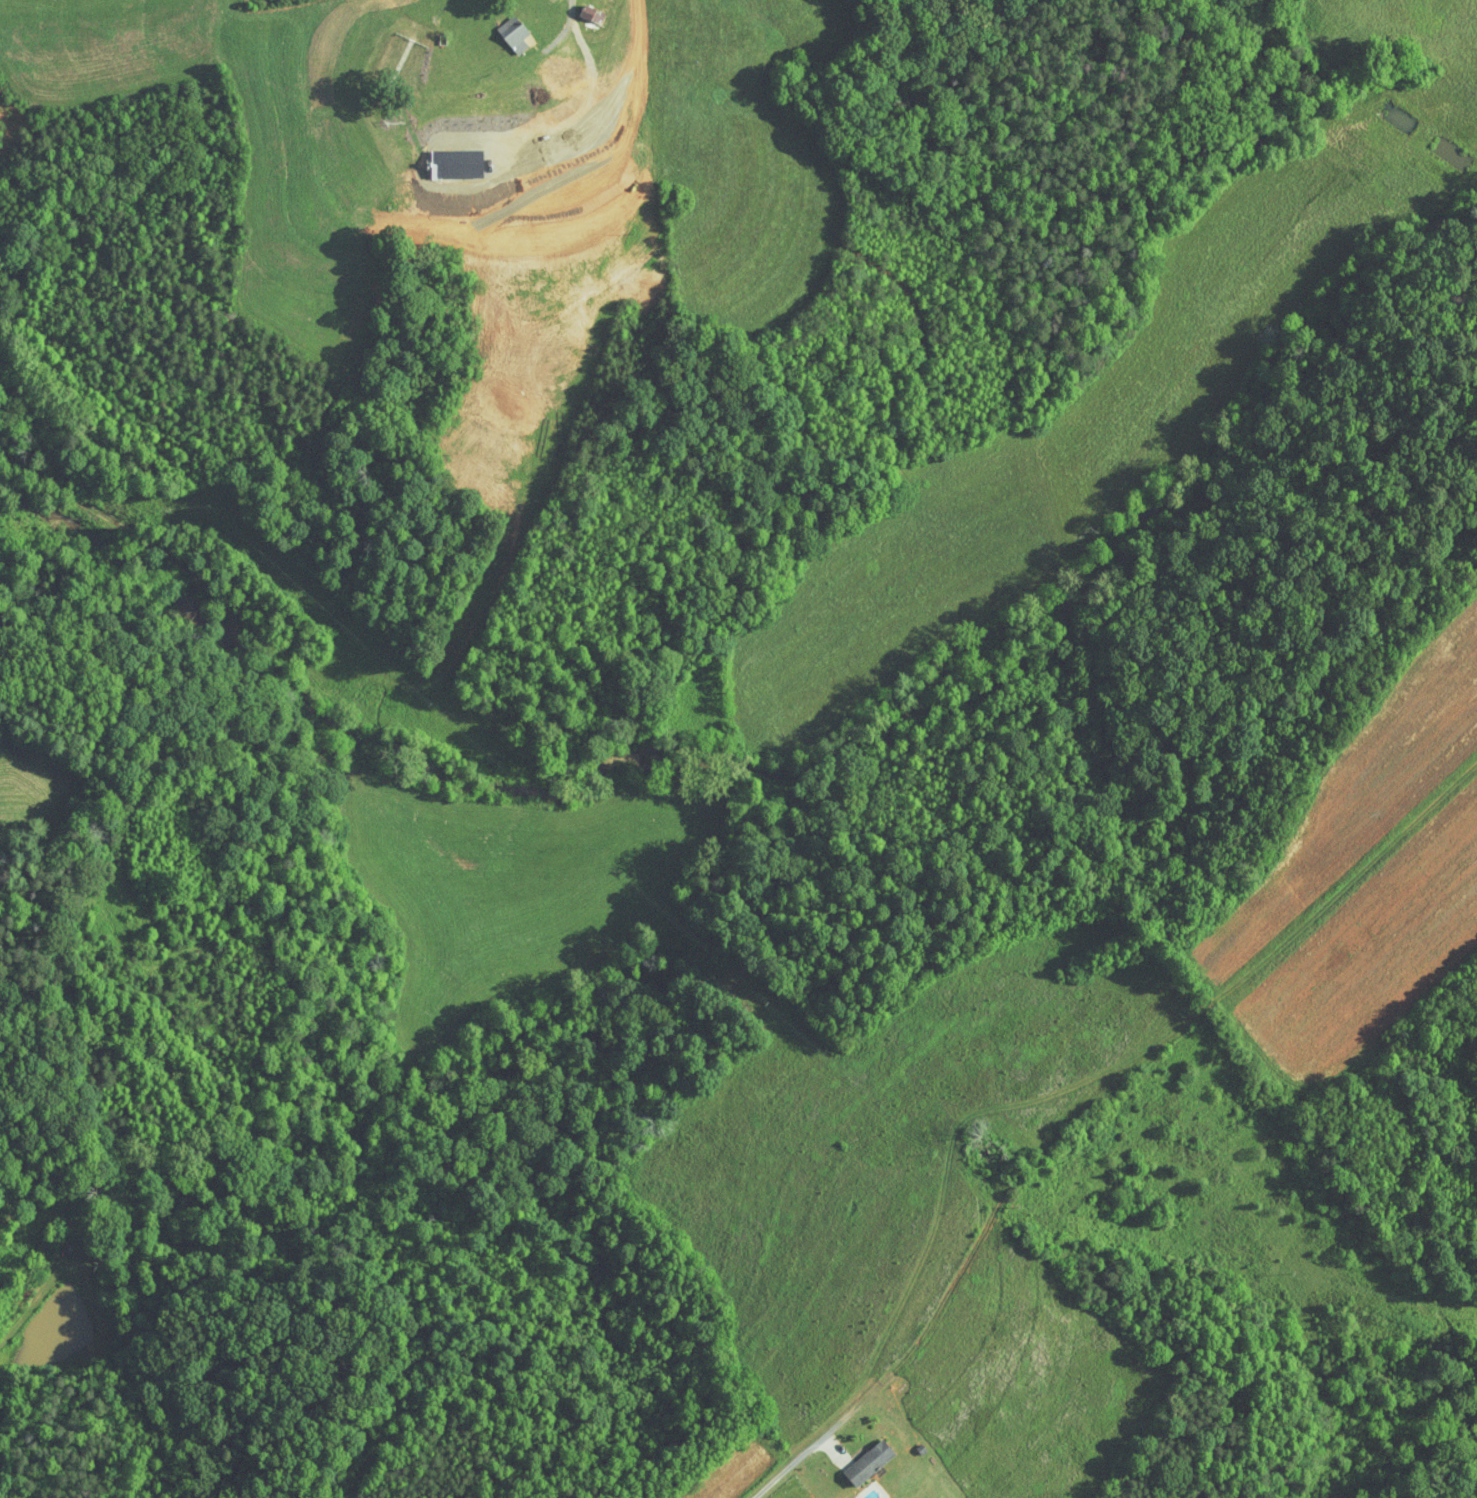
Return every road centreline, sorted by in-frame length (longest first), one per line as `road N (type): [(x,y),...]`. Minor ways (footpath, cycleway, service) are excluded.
road 1 (residential): [(756,1497),(911,1354),(1014,1184),(1476,767)]

